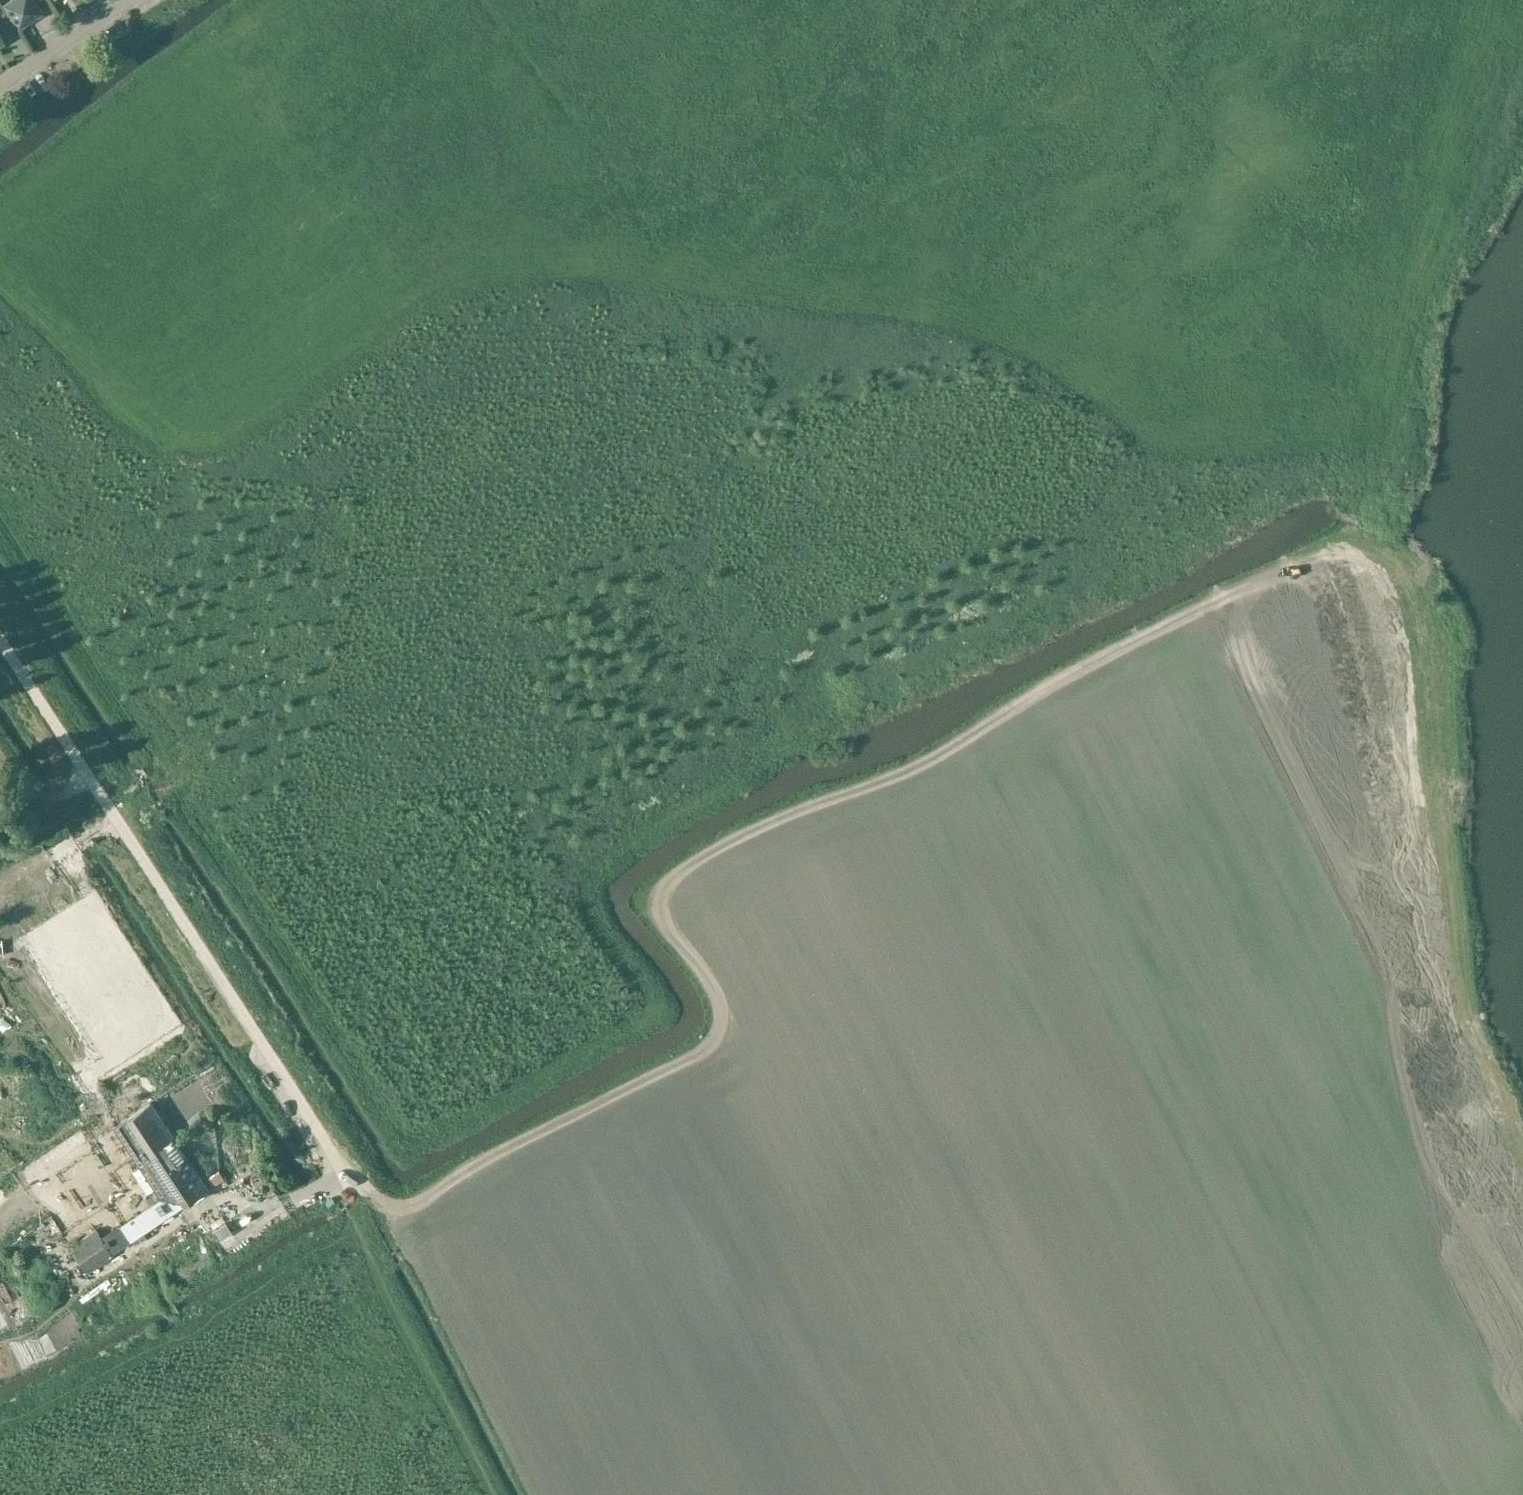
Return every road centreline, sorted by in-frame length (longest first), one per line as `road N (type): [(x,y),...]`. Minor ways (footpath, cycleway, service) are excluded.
road 1 (track): [(494,1494),(363,1241),(355,1186)]

